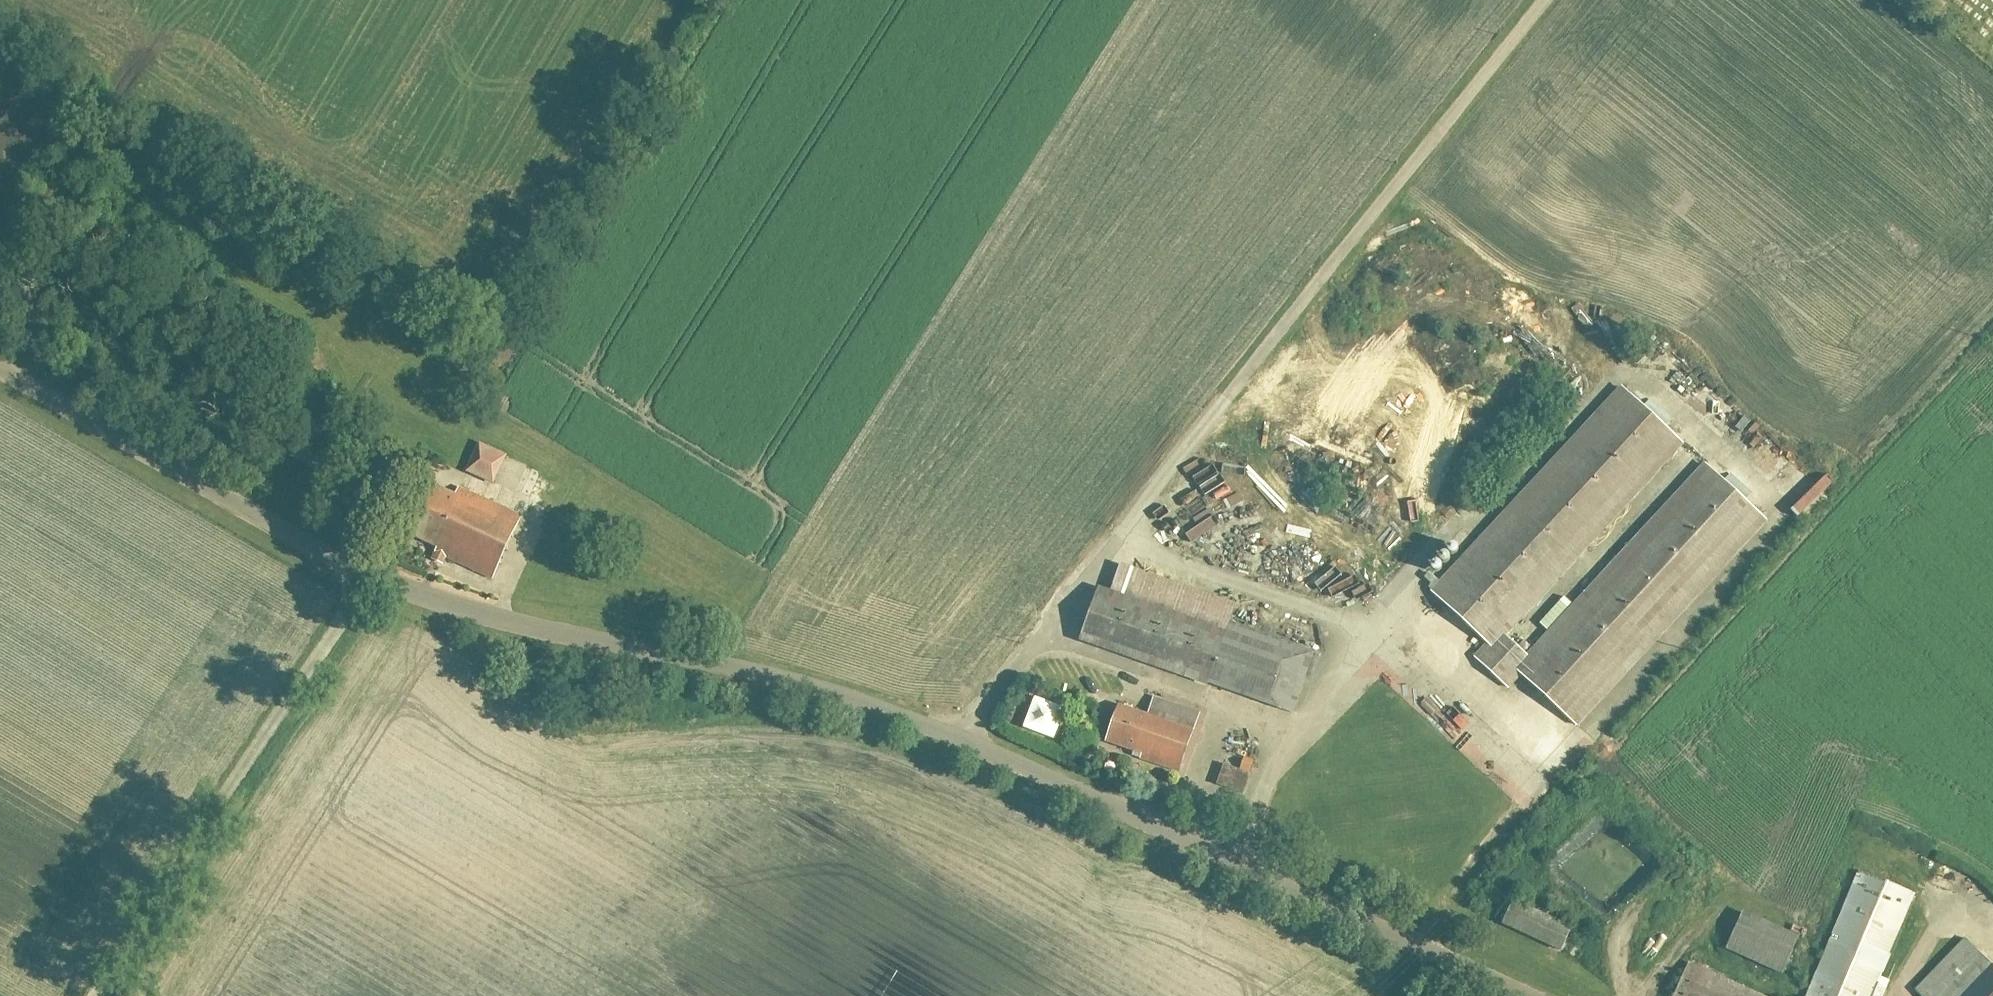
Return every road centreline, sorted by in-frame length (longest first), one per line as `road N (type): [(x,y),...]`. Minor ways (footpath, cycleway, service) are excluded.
road 1 (residential): [(0,373),(407,593),(506,625),(719,667),(967,742),(1527,995)]

